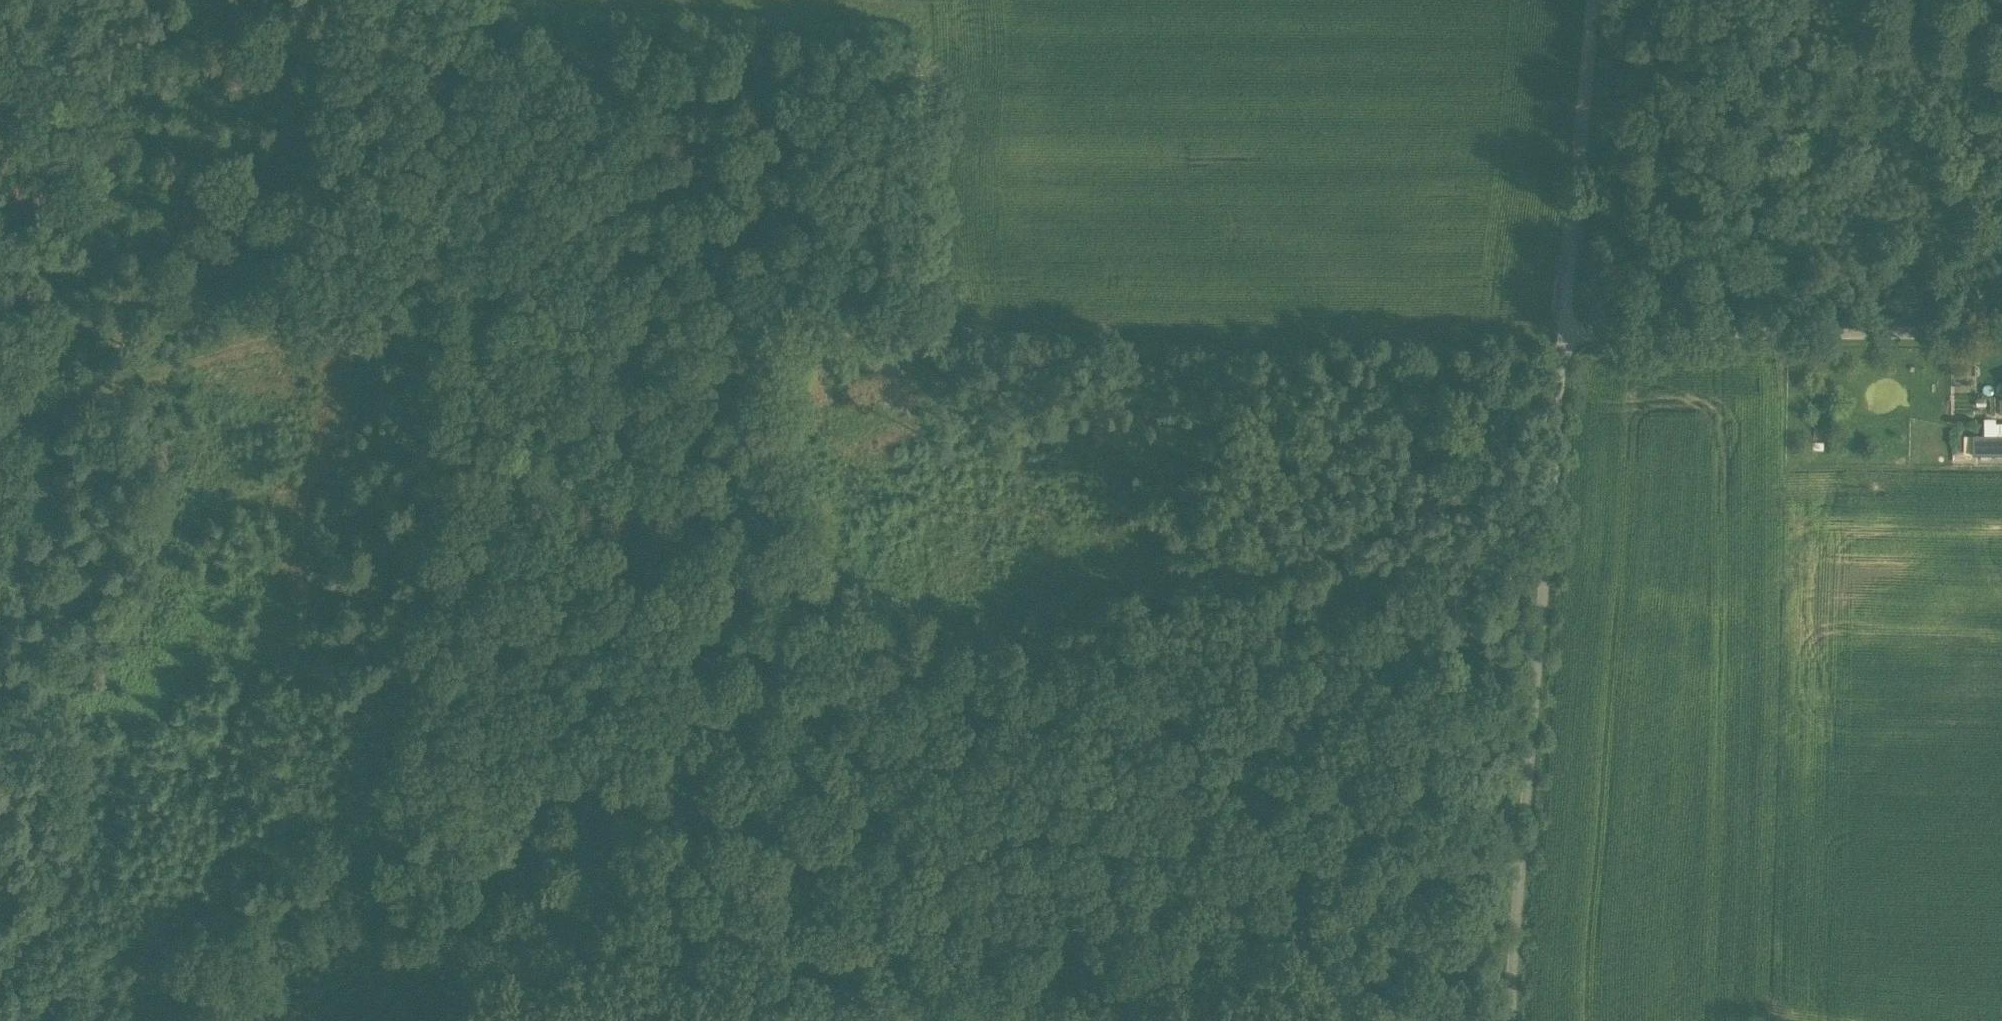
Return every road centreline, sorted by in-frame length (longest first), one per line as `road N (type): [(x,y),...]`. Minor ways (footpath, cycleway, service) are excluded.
road 1 (track): [(1510,1020),(1509,954),(1597,0)]
road 2 (track): [(0,720),(153,0)]
road 3 (unclassified): [(2001,330),(1566,329)]
road 4 (track): [(0,402),(319,320)]

